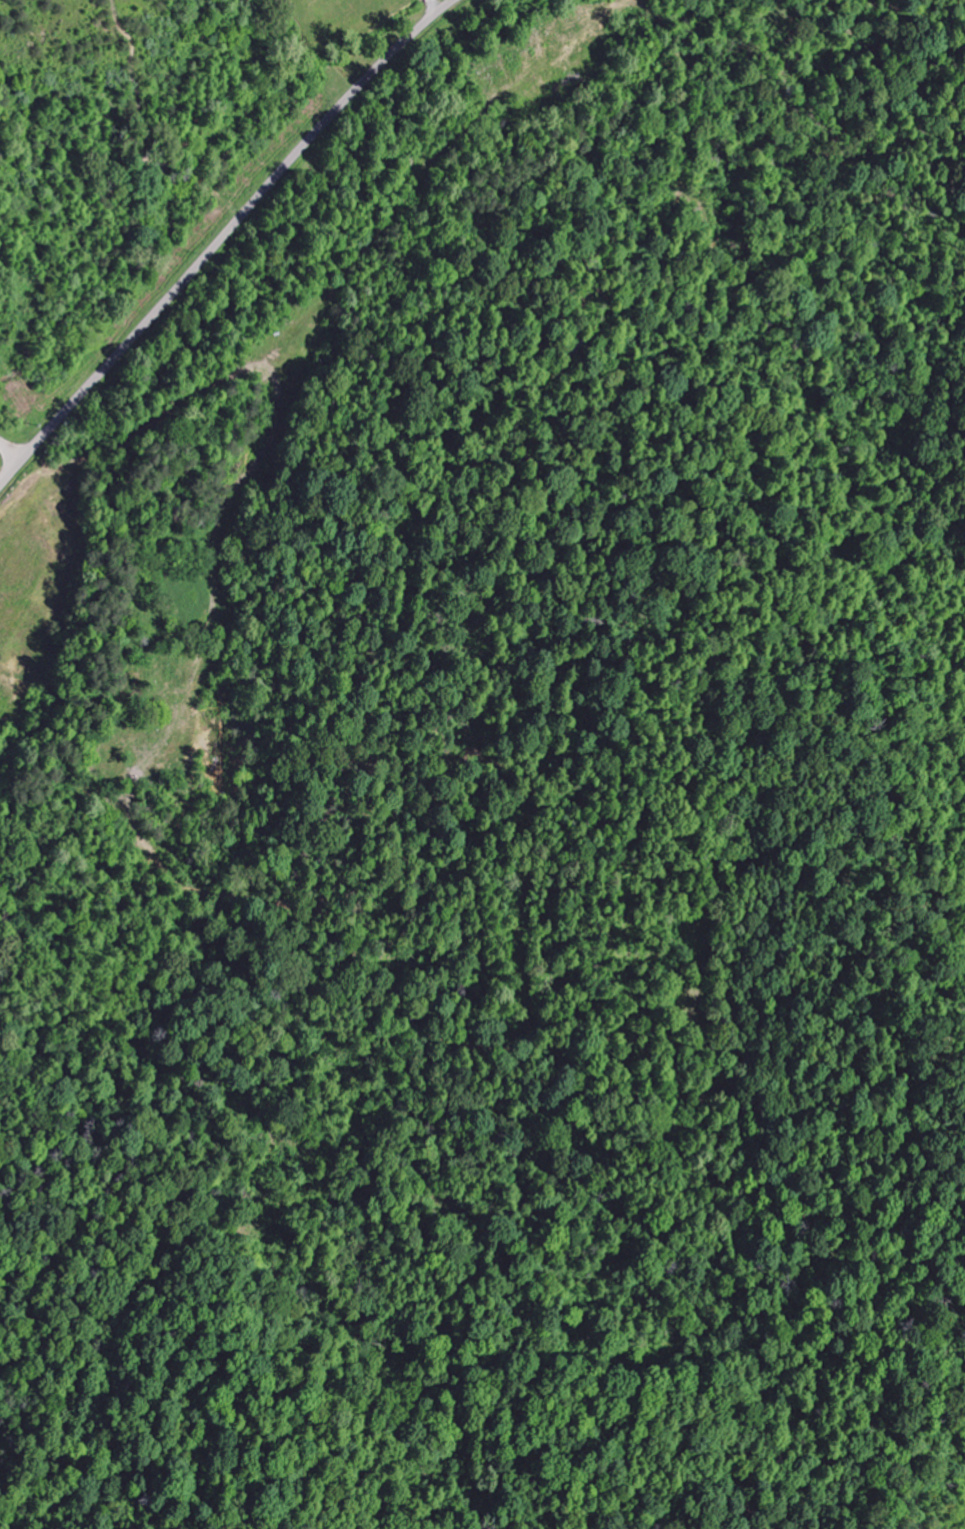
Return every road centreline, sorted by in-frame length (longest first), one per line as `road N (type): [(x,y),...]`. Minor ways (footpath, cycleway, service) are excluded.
road 1 (residential): [(0,488),(332,114),(459,0)]

